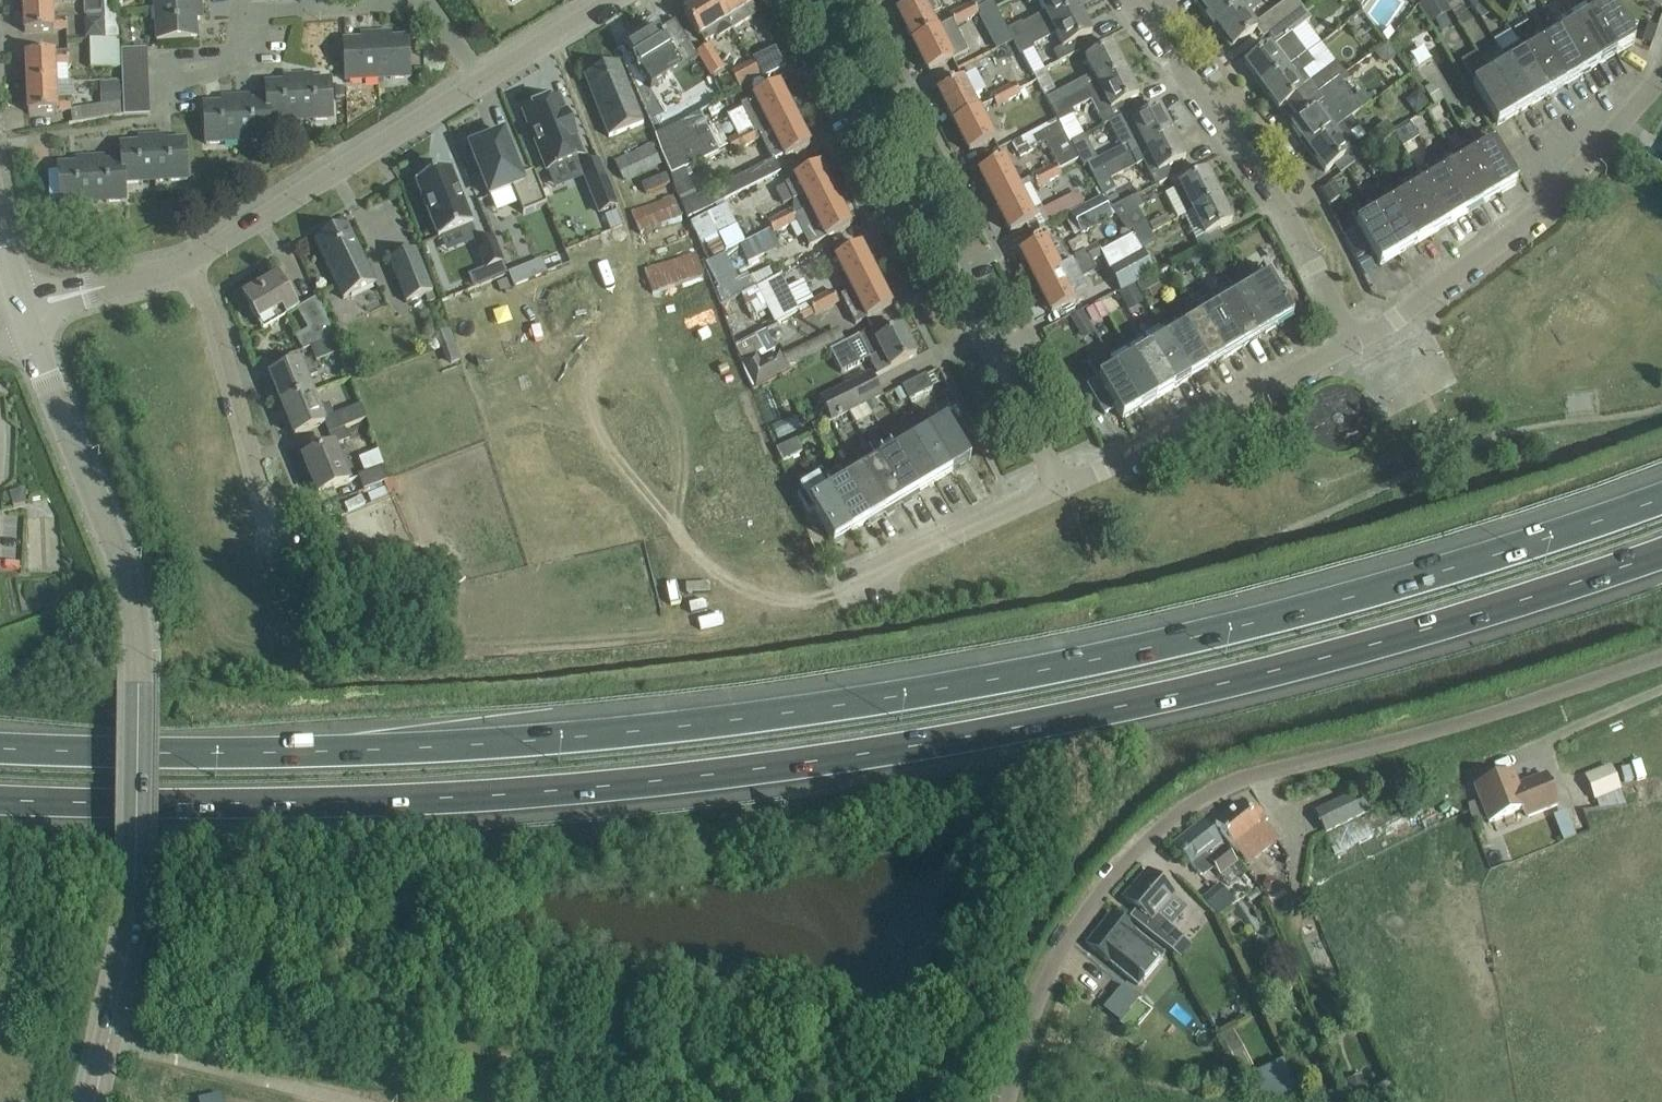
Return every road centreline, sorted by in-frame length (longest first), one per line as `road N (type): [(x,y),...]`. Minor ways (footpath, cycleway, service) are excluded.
road 1 (motorway): [(1661,496),(1354,593),(1104,656),(868,699),(455,747),(0,746)]
road 2 (motorway): [(0,797),(455,798),(872,752),(1112,707),(1355,649),(1661,550)]
road 3 (unclassified): [(1008,1101),(1042,986),(1069,931),(1155,832),(1202,798),(1263,772),(1411,737),(1661,655)]
road 4 (tertiary): [(106,1044),(134,882),(137,623),(104,513),(21,314)]
road 5 (residential): [(1058,483),(812,0)]
road 6 (residential): [(190,261),(217,325),(311,679)]
road 7 (residential): [(1352,341),(1544,207),(1661,69)]
road 8 (residential): [(1352,341),(1287,212),(1133,0)]
road 9 (unclassified): [(190,261),(482,79)]
road 10 (residential): [(1058,483),(1352,341)]
road 11 (unclassified): [(361,1101),(106,1044)]
road 12 (residential): [(855,576),(1058,483)]
road 13 (unclassified): [(21,314),(190,261)]
road 14 (unclassified): [(482,79),(611,0)]

